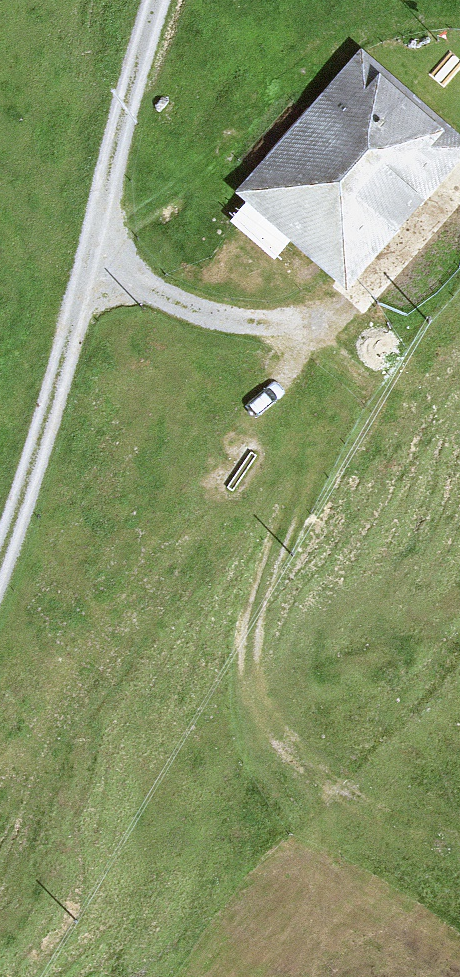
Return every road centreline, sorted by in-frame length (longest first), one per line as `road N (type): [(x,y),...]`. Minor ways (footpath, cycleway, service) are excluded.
road 1 (track): [(106,265),(312,350),(328,445),(269,578),(269,683),(322,777),(459,842)]
road 2 (track): [(160,0),(106,265),(0,555)]

